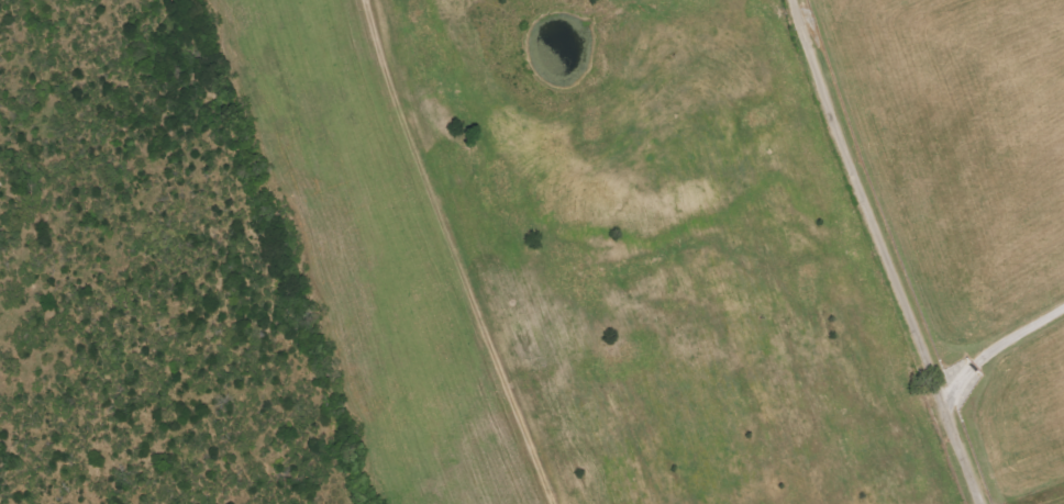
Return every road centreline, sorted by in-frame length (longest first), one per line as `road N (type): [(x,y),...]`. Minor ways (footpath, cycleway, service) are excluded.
road 1 (residential): [(988,503),(916,296),(843,153),(790,0)]

